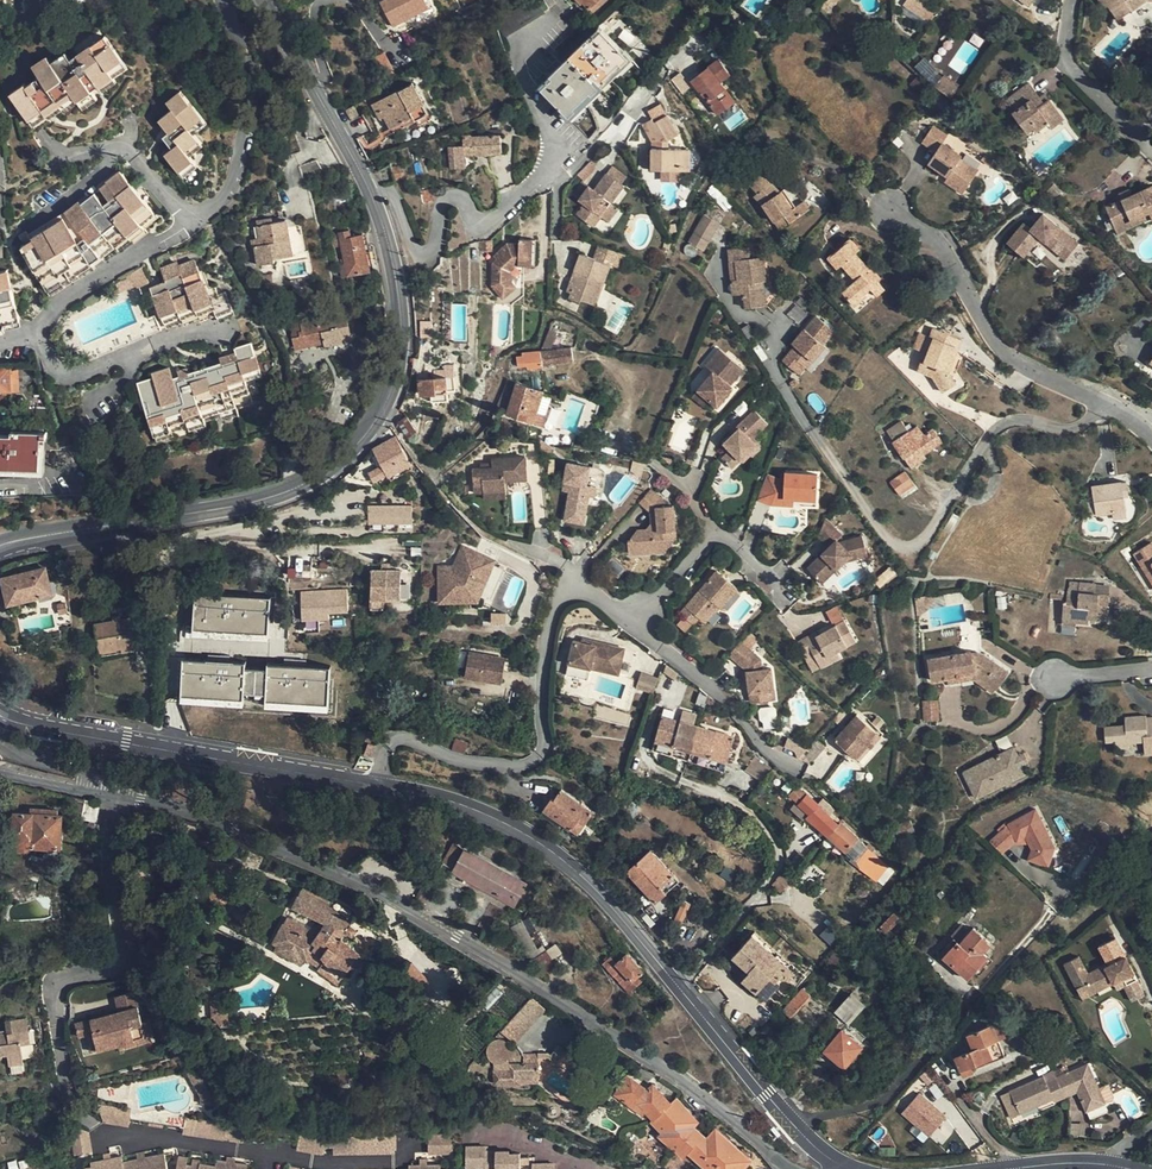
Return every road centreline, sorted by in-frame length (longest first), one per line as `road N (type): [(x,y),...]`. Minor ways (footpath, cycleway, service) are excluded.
road 1 (tertiary): [(0,548),(294,489),(347,453),(381,406),(398,333),(383,238),(364,183),(263,0)]
road 2 (residential): [(786,1165),(593,1016),(396,900),(204,817),(102,794)]
road 3 (tertiary): [(841,1164),(789,1119),(596,888),(553,850),(442,797),(378,786)]
road 4 (residential): [(378,786),(385,751),(402,740),(469,766),(522,766),(535,758),(544,748),(541,659),(566,588),(579,587),(635,625)]
road 5 (tertiary): [(378,786),(0,717)]
road 6 (residential): [(1151,435),(1017,364),(988,337),(948,254),(896,216)]
road 7 (residential): [(1074,0),(1066,52),(1073,69),(1151,150)]
road 8 (residential): [(635,625),(717,527)]
road 9 (residential): [(0,739),(88,768),(98,774),(102,794)]

